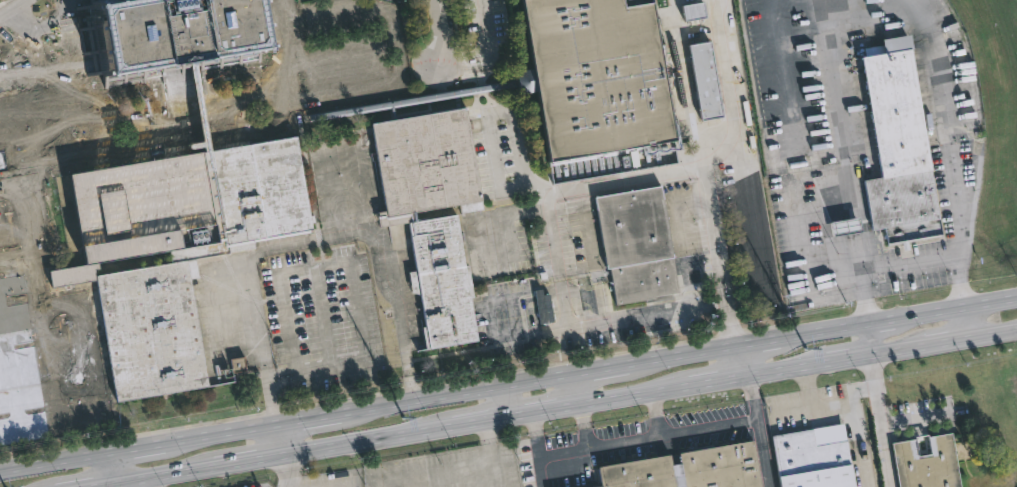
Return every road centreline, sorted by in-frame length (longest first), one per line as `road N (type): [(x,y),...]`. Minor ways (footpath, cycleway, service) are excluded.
road 1 (primary): [(574,372),(351,410)]
road 2 (primary): [(284,455),(458,426)]

